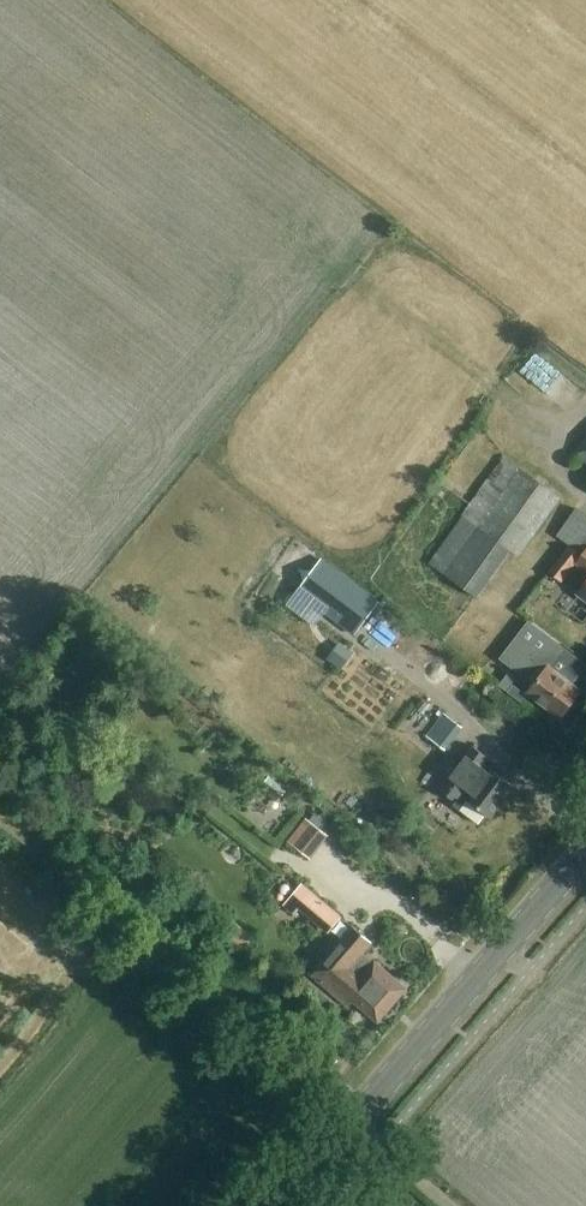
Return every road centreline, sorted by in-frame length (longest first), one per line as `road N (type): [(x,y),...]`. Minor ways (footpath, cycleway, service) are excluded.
road 1 (secondary): [(280,1205),(585,853)]

